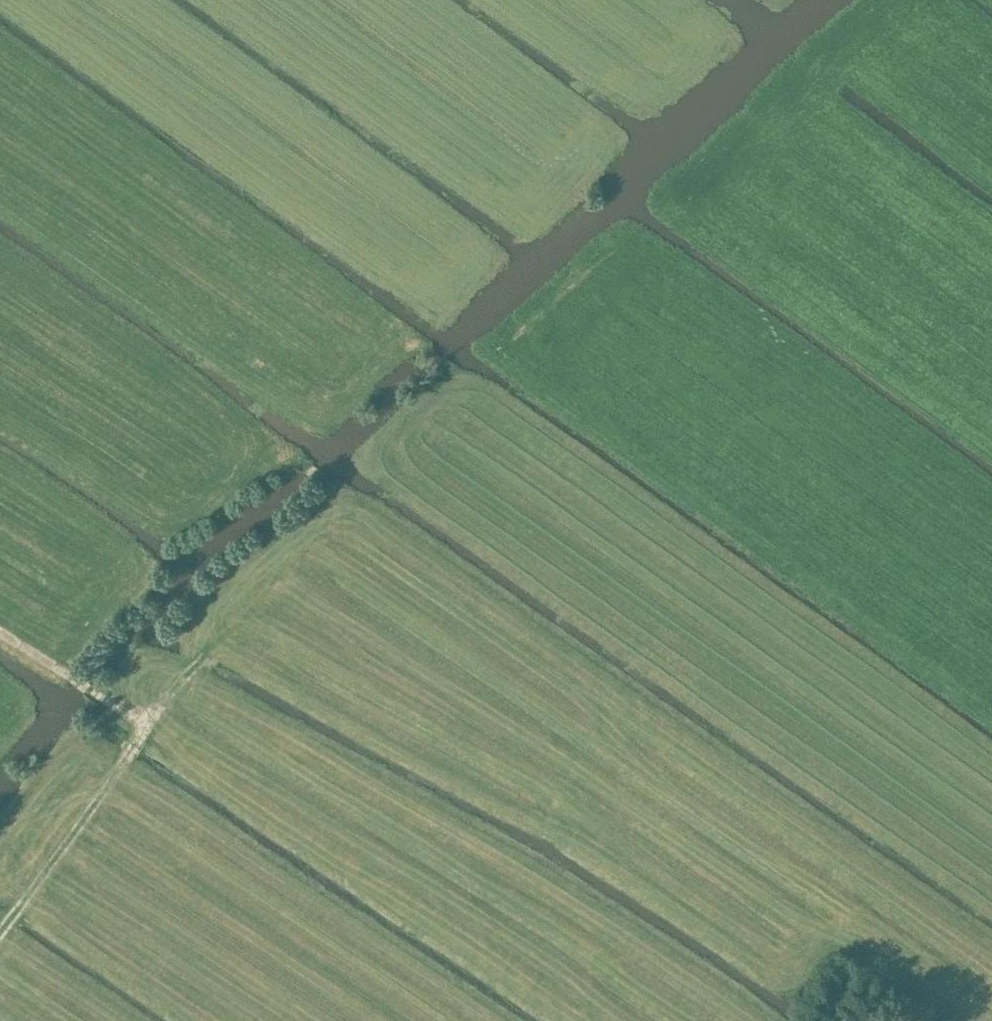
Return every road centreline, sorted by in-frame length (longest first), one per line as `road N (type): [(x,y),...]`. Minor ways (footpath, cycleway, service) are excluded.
road 1 (track): [(0,935),(146,728),(0,634)]

